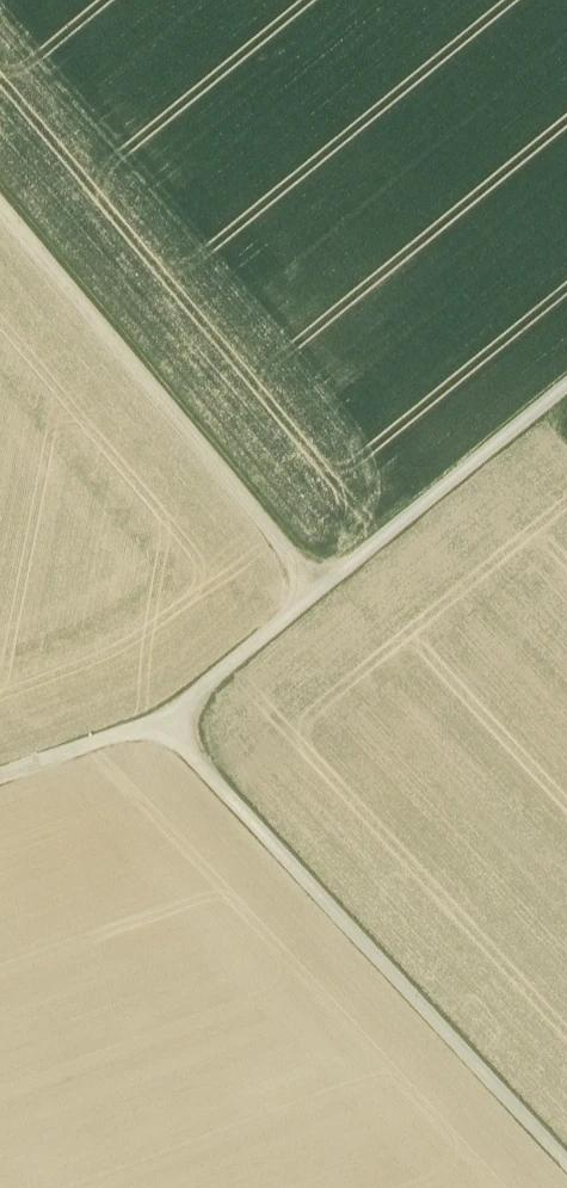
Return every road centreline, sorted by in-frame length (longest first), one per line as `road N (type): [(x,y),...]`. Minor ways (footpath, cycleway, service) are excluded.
road 1 (track): [(166,721),(199,769),(566,1158)]
road 2 (track): [(566,387),(166,721)]
road 3 (track): [(319,592),(189,434),(0,182)]
road 4 (track): [(166,721),(0,786)]

